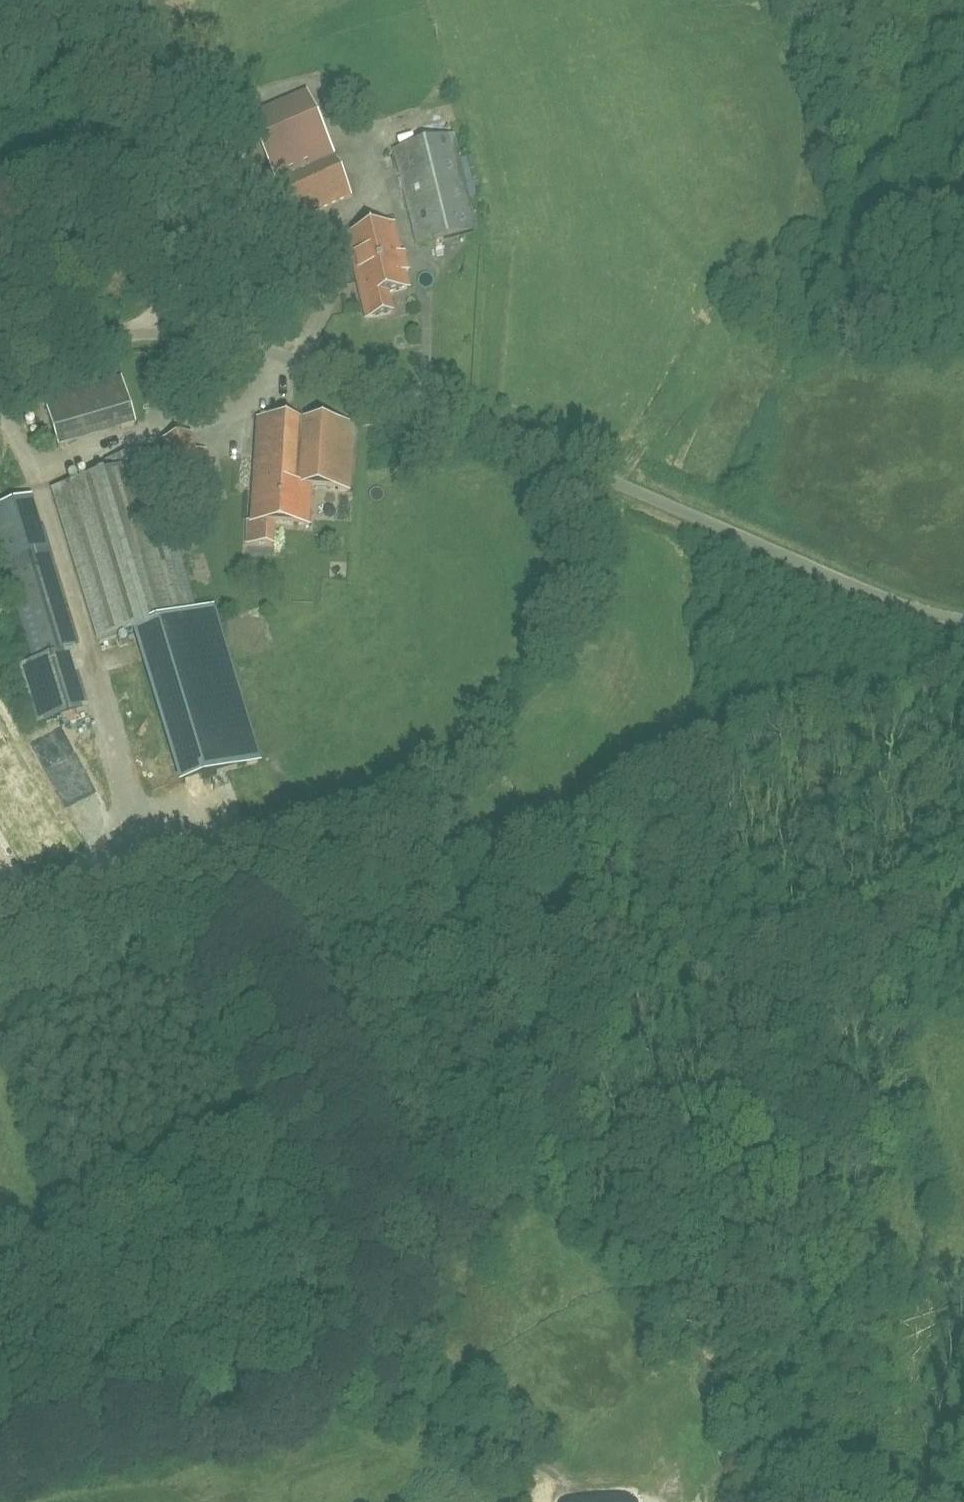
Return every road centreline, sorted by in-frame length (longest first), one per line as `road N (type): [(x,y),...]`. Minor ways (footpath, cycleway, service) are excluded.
road 1 (unclassified): [(0,334),(219,338),(536,452),(842,580),(963,619)]
road 2 (track): [(150,333),(225,203),(151,0)]

